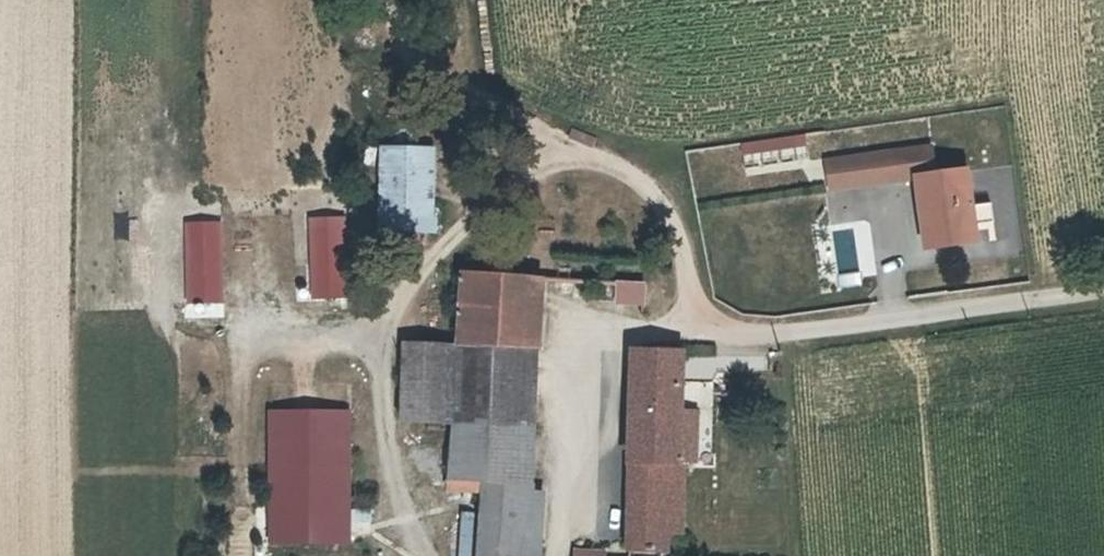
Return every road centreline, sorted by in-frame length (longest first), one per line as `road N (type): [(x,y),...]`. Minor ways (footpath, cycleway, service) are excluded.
road 1 (track): [(414,0),(469,69),(564,142),(665,206),(681,265),(709,318),(760,338)]

